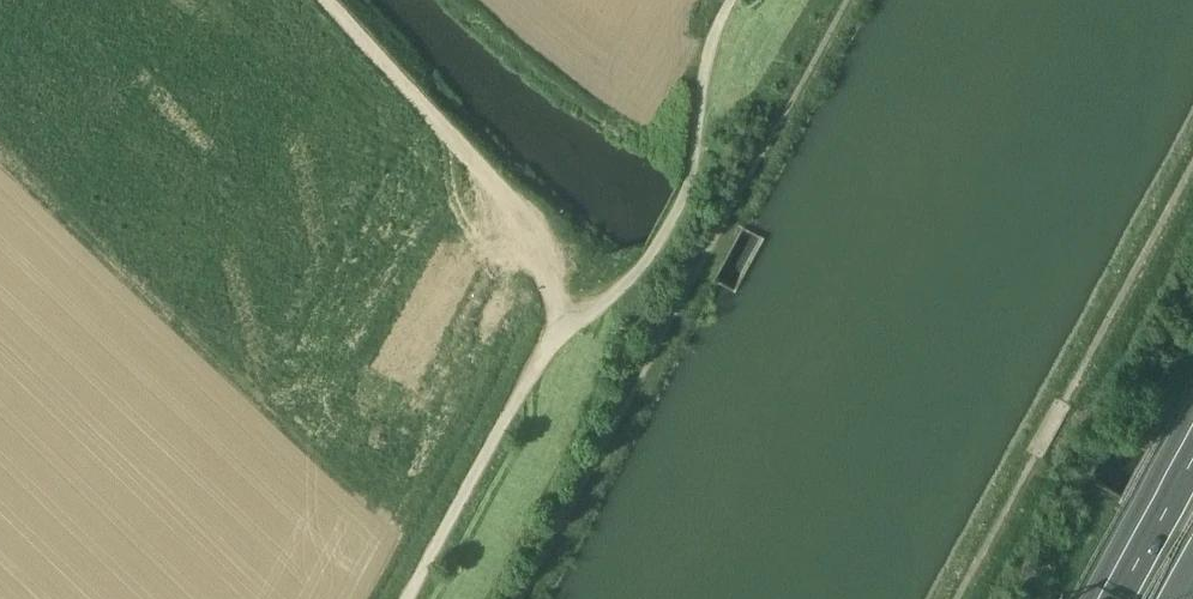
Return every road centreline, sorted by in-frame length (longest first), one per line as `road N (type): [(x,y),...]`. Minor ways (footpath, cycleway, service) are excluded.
road 1 (unclassified): [(408,598),(556,337),(645,268),(689,194),(707,61),(733,0)]
road 2 (track): [(556,337),(538,239),(330,0)]
road 3 (motorway): [(1192,445),(1109,598)]

